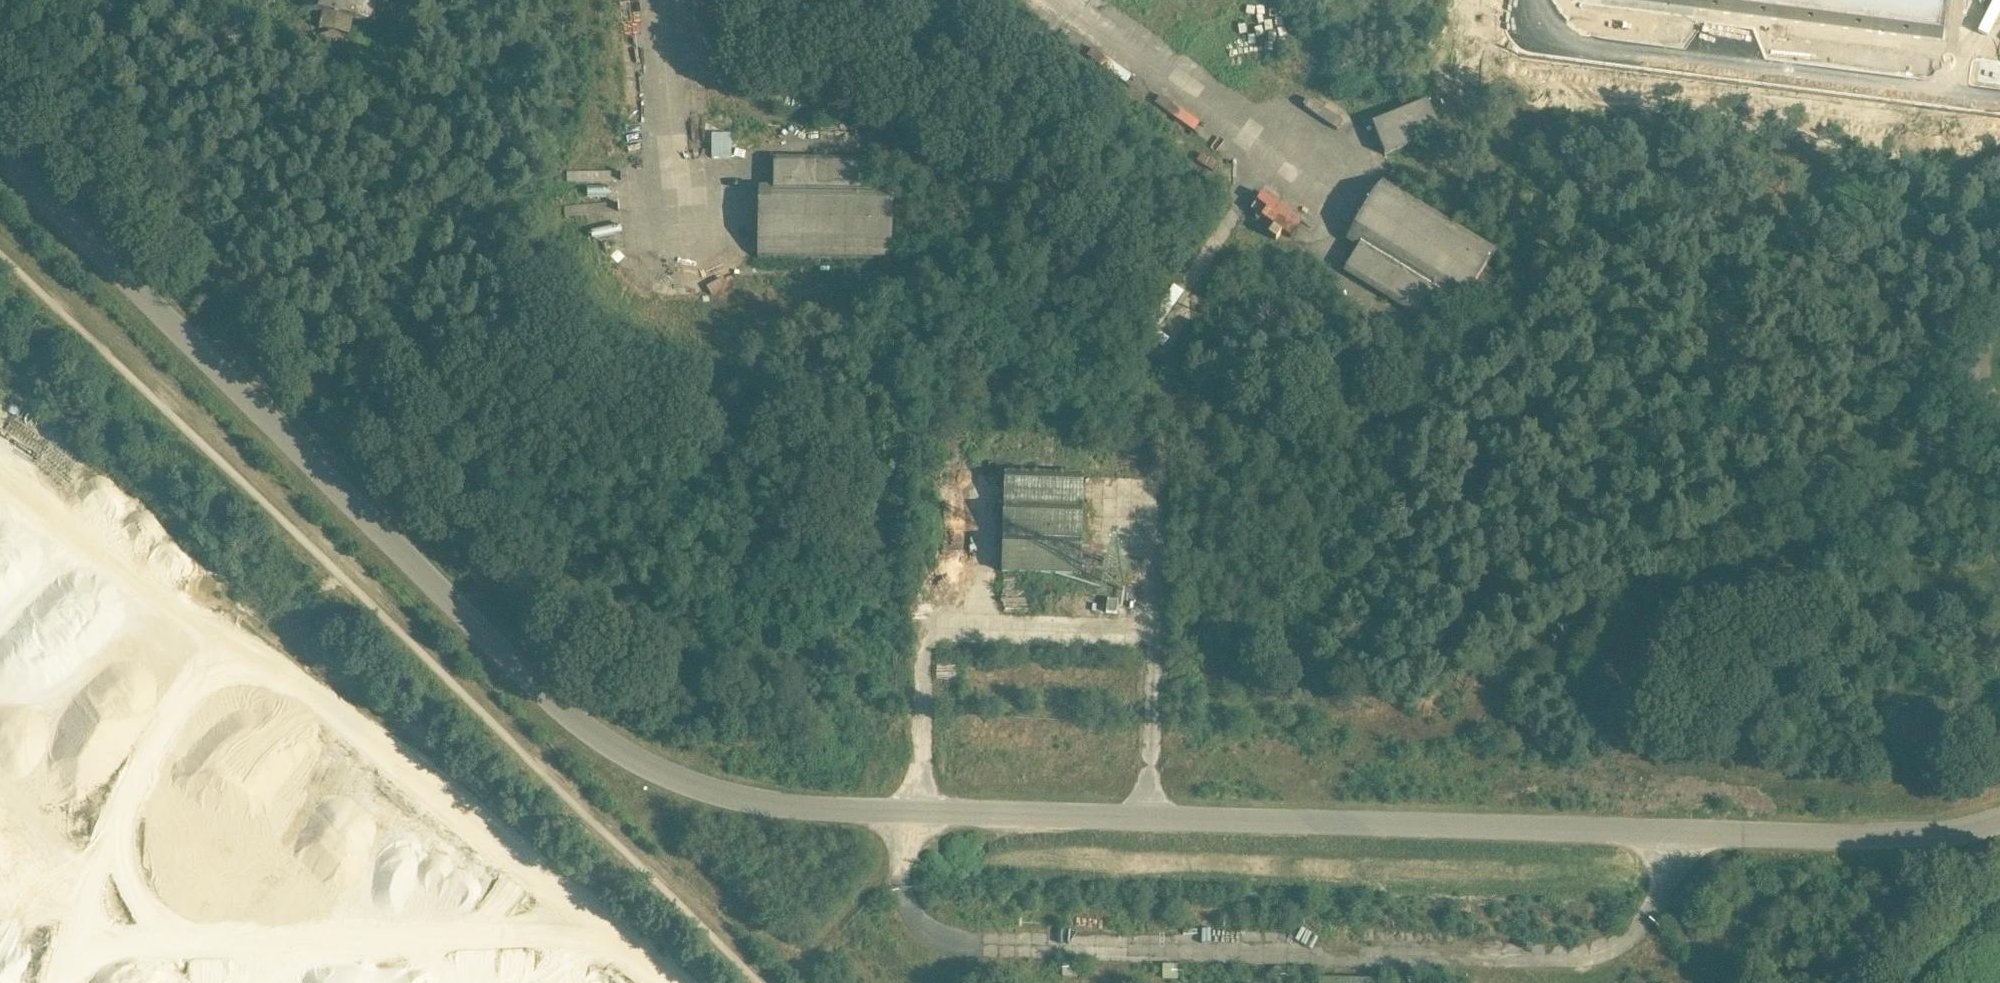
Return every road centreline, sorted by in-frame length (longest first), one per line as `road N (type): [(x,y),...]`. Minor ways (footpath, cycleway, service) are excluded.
road 1 (unclassified): [(0,161),(573,726),(619,759),(690,792),(806,815),(1862,843),(1922,840),(1999,823)]
road 2 (track): [(770,982),(0,219)]
road 3 (track): [(0,486),(145,599),(278,667),(651,982)]
road 4 (residential): [(1300,180),(1043,0)]

